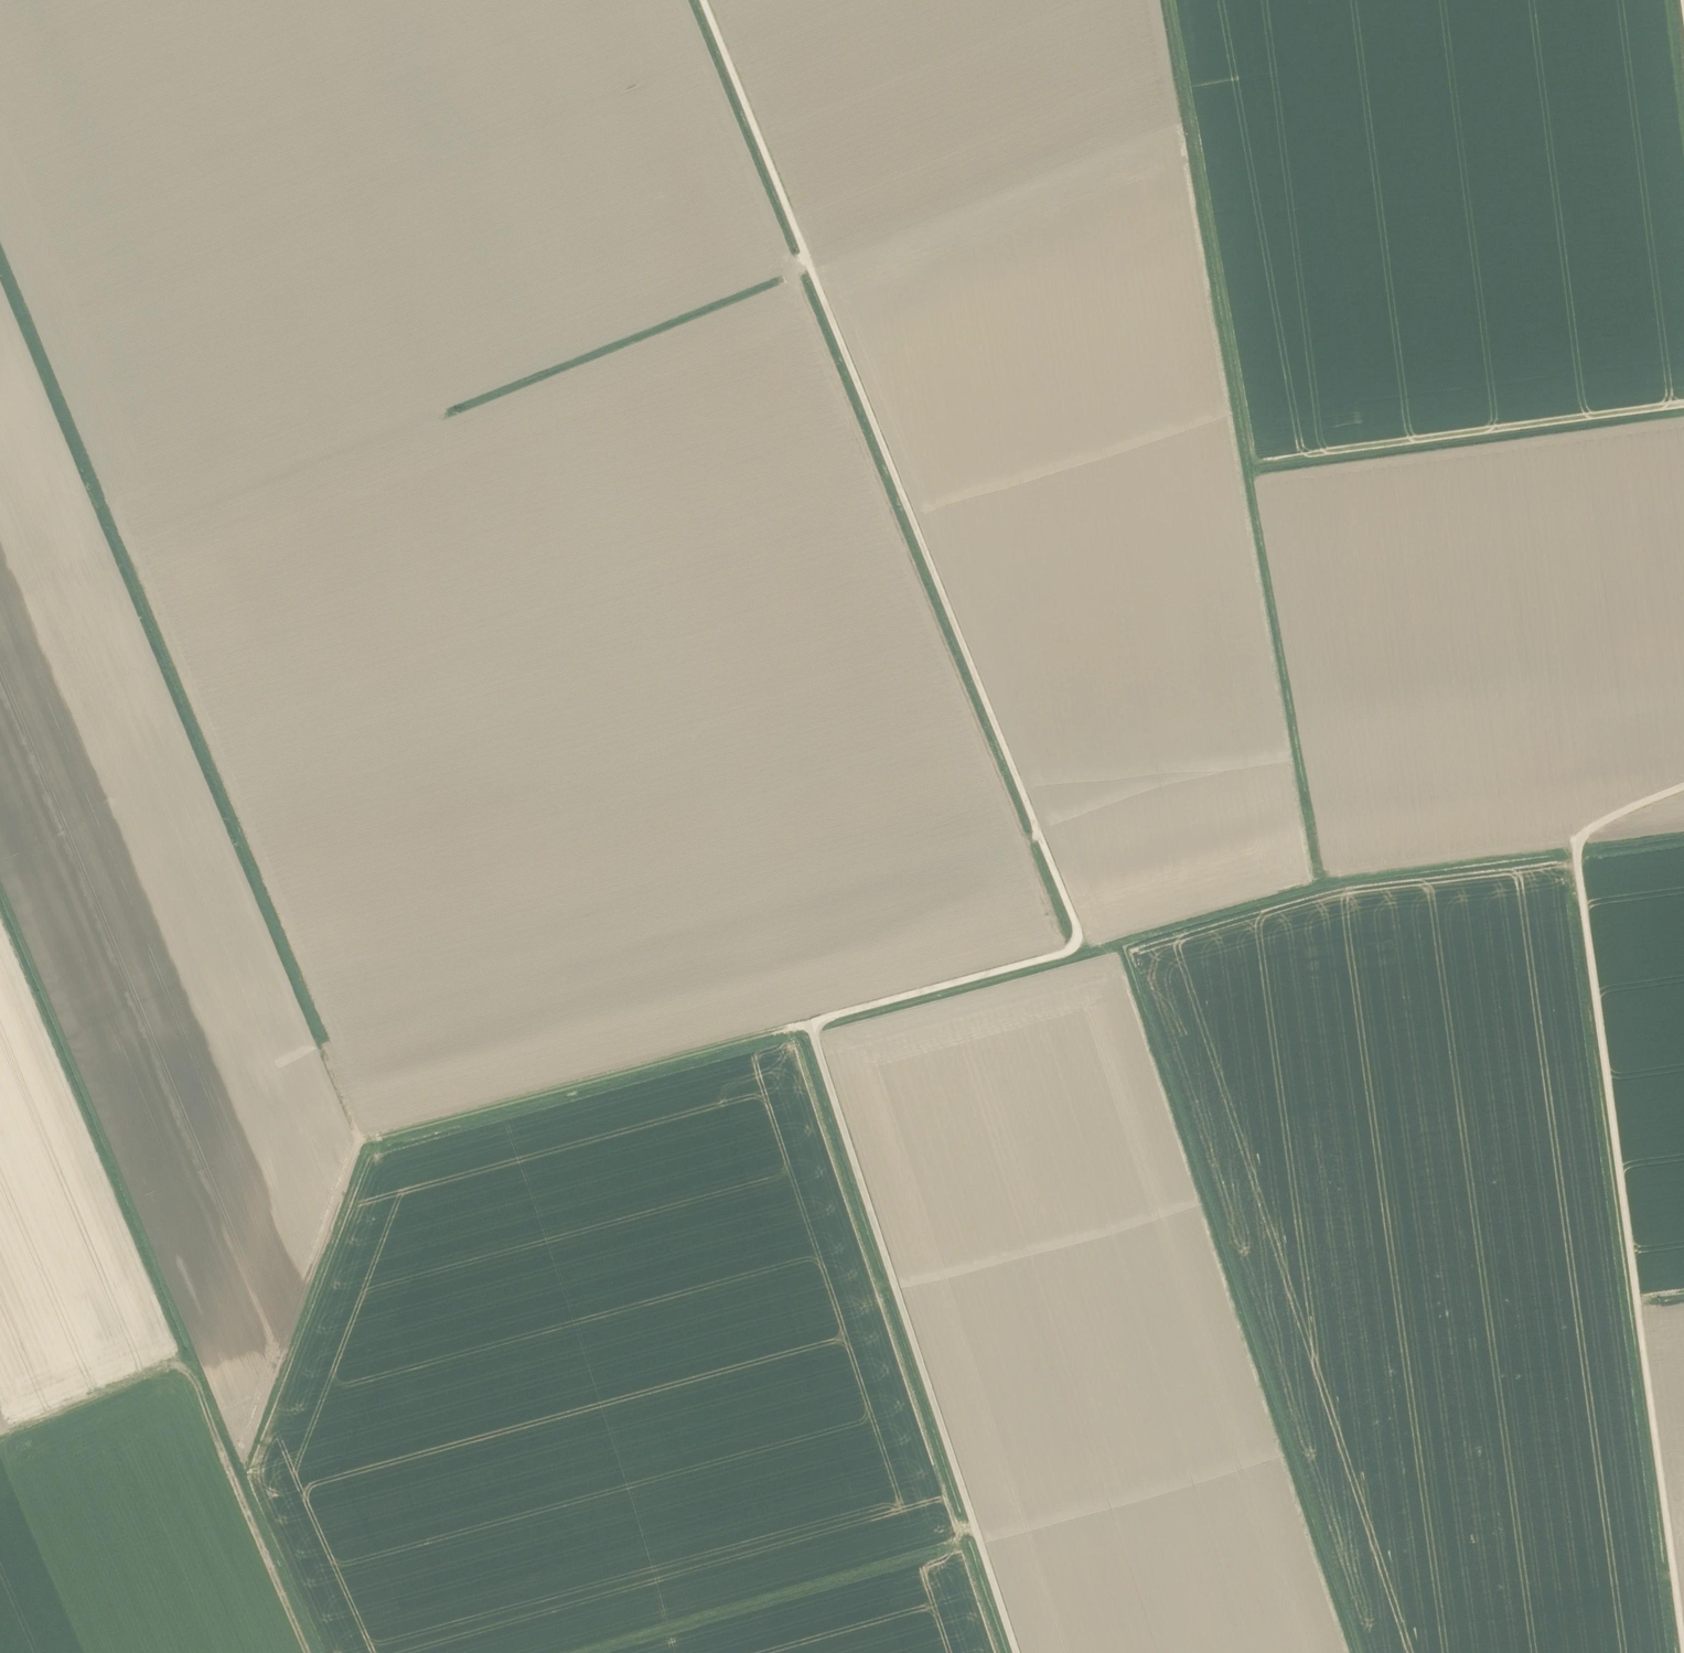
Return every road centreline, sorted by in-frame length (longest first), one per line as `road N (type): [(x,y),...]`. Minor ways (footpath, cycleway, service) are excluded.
road 1 (track): [(1682,1652),(1573,852),(1580,835),(1683,791)]

